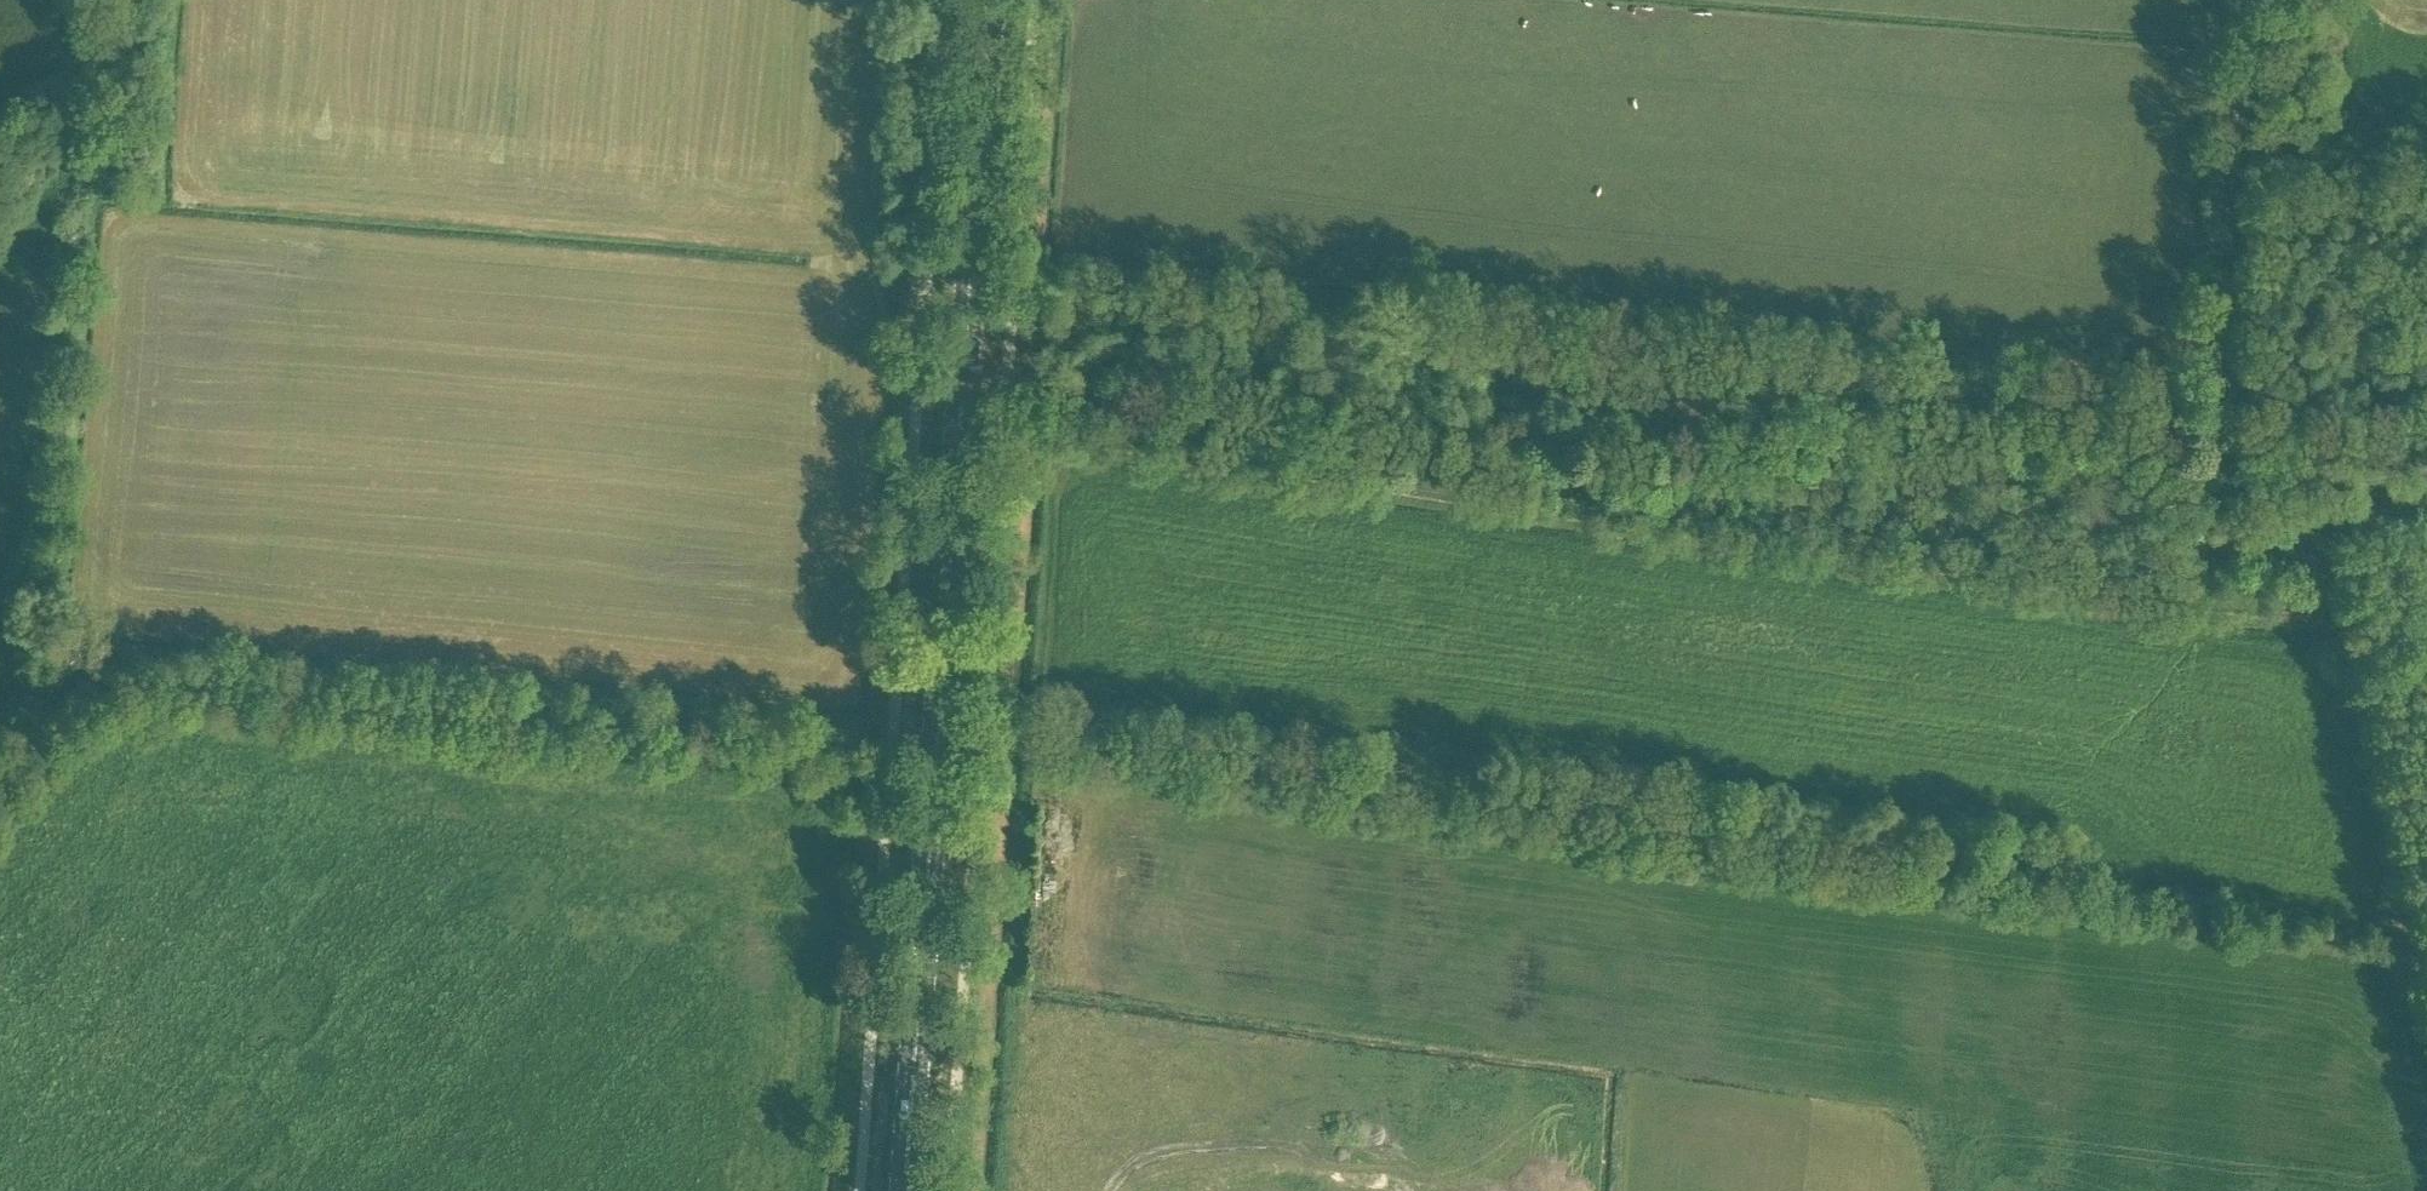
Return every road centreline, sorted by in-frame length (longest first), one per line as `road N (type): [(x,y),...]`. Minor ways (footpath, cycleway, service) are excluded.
road 1 (track): [(2211,444),(1644,442),(964,369)]
road 2 (secondary): [(904,1190),(990,0)]
road 3 (track): [(2248,0),(2211,444)]
road 4 (track): [(2426,416),(2347,433),(2211,444)]
road 5 (track): [(2211,444),(2199,600)]

